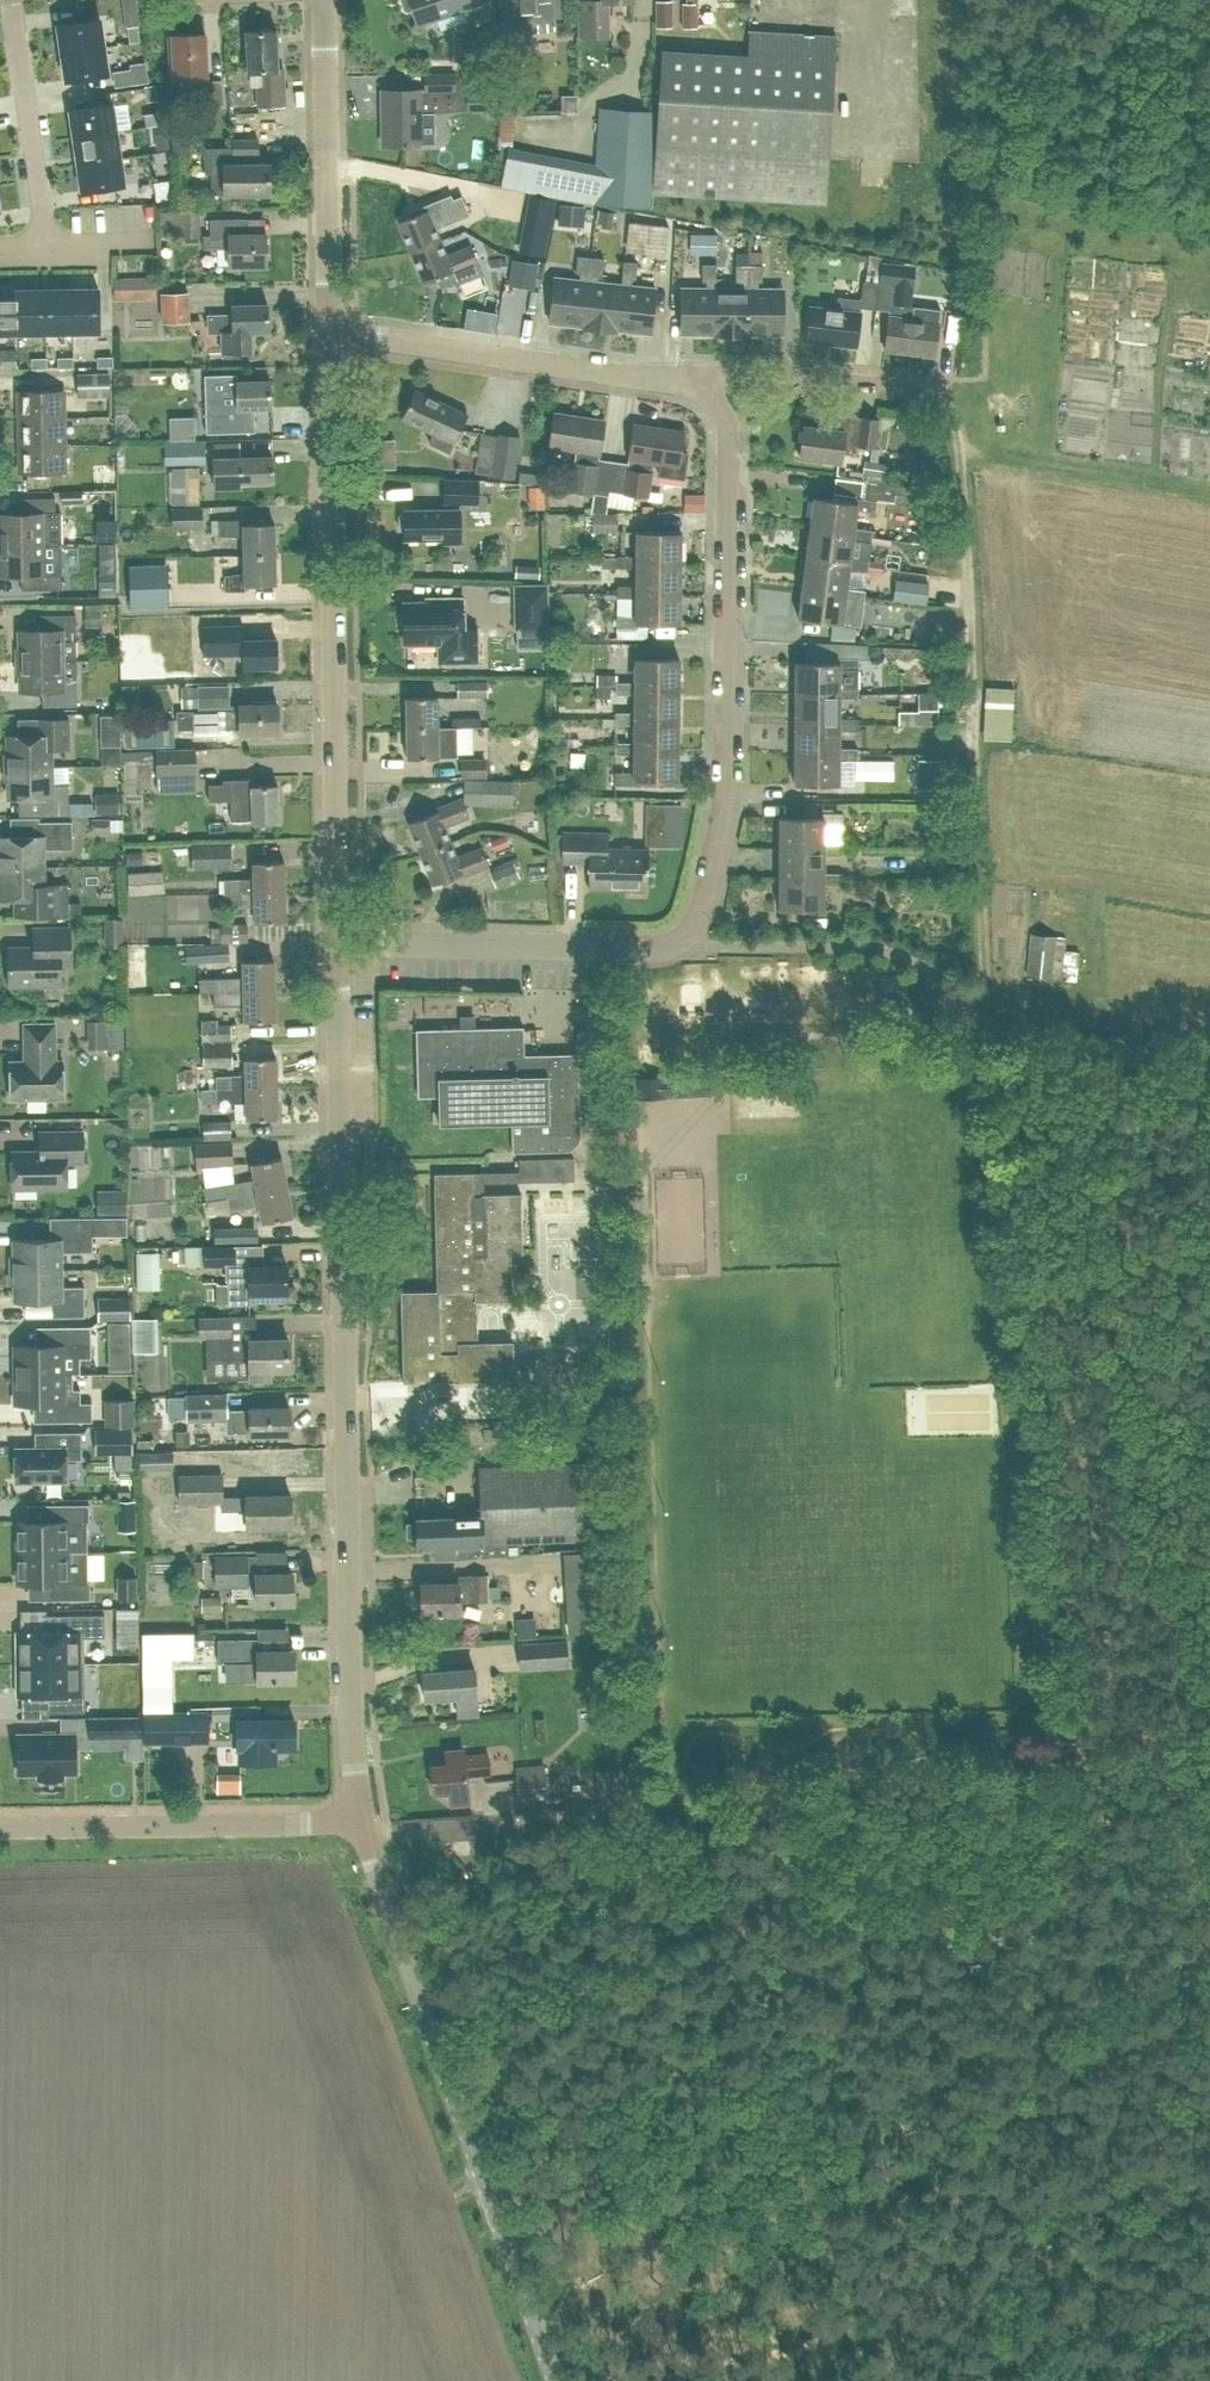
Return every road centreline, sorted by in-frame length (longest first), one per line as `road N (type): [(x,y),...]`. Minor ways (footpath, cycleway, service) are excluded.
road 1 (residential): [(686,936),(709,944),(896,950),(965,1008),(985,976),(950,422),(912,386),(800,373),(675,380)]
road 2 (track): [(601,1113),(638,1118),(658,1718),(676,1805),(362,1833)]
road 3 (tertiary): [(356,1816),(337,943)]
road 4 (tertiary): [(337,943),(329,333)]
road 5 (tertiary): [(557,2380),(356,1816)]
road 6 (residential): [(686,936),(723,799),(728,444),(717,406),(675,380)]
road 7 (track): [(676,1805),(1034,1784),(1177,1760)]
road 8 (residential): [(0,1825),(356,1816)]
road 9 (residential): [(337,943),(652,949),(686,936)]
road 10 (residential): [(675,380),(329,333)]
road 11 (tertiary): [(329,333),(323,0)]
road 12 (residential): [(10,0),(47,247)]

